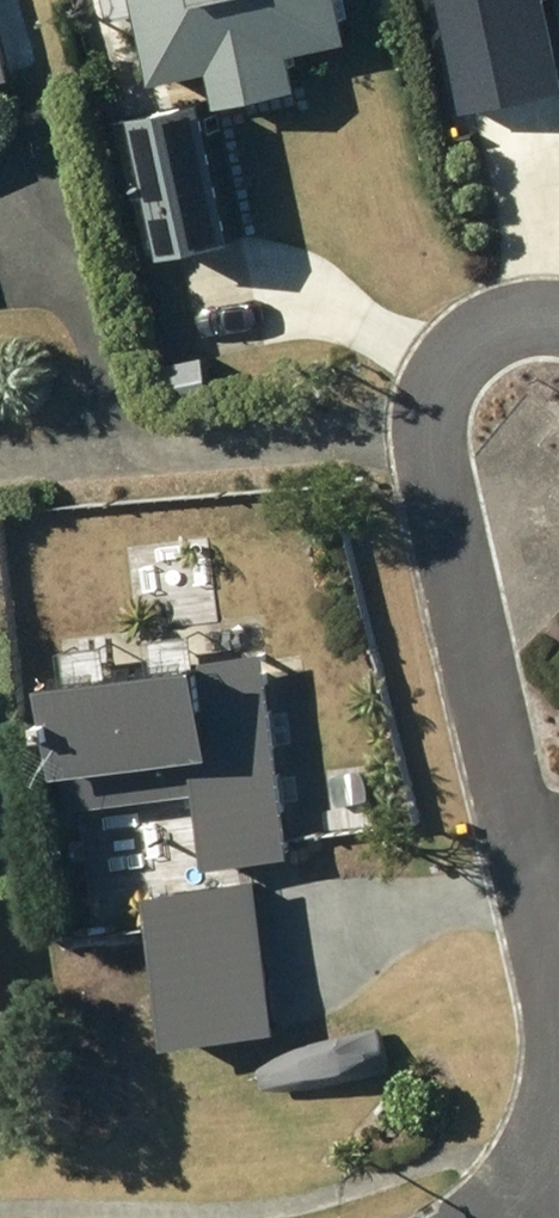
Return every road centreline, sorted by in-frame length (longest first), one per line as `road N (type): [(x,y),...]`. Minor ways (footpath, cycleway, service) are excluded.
road 1 (residential): [(558,949),(429,485),(426,444),(427,409),(462,351),(526,321),(558,319)]

